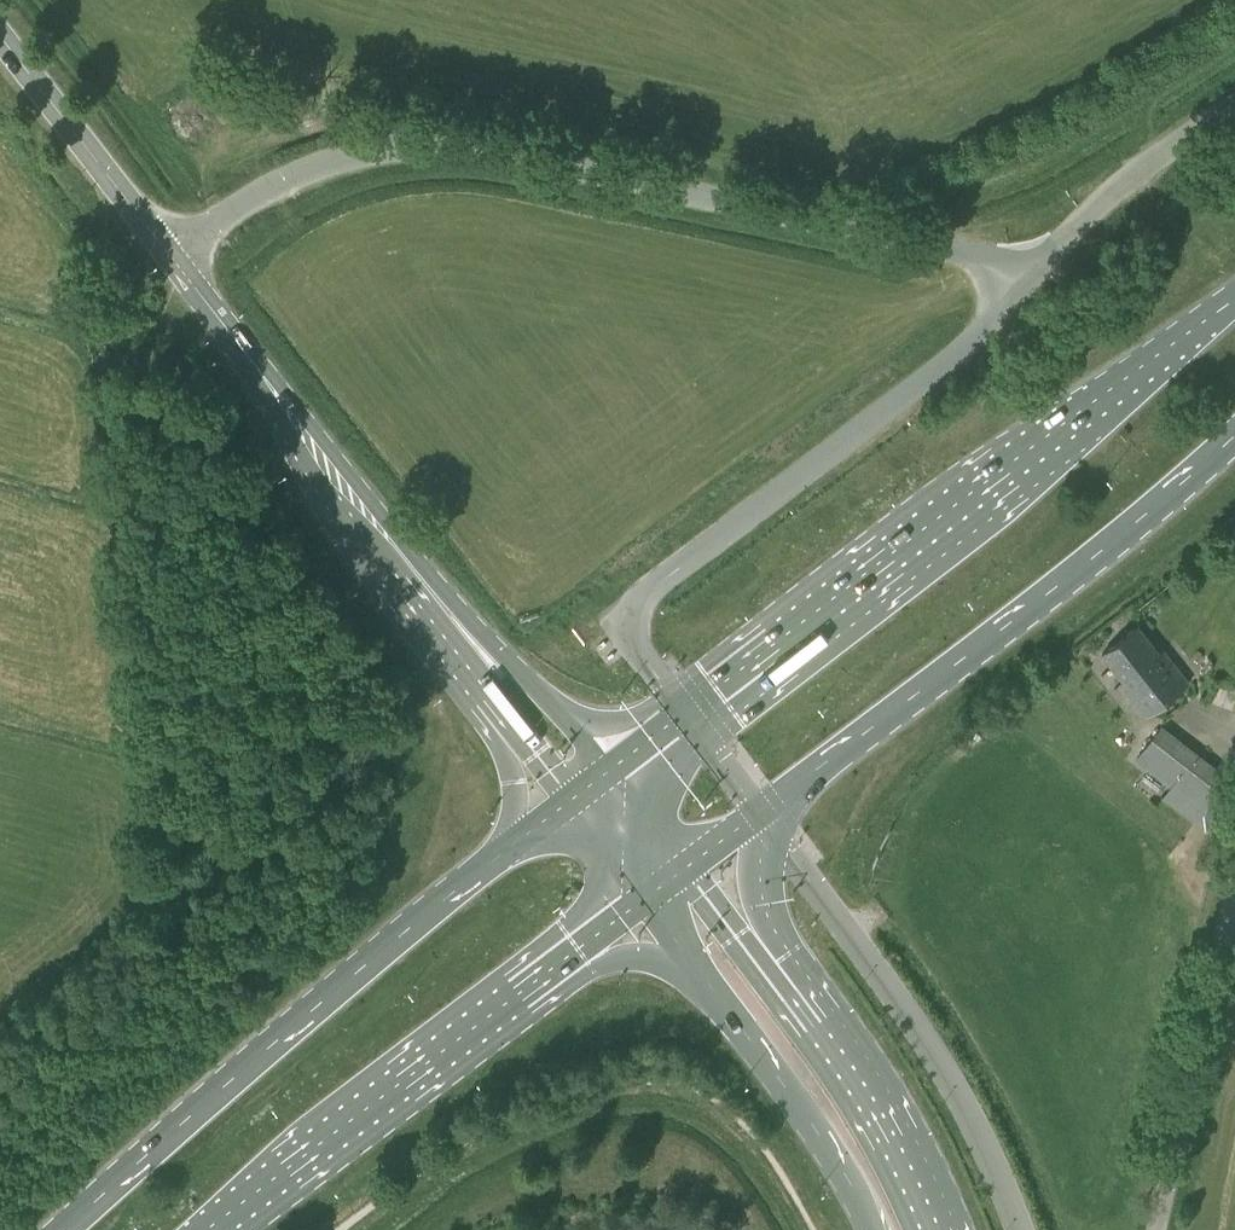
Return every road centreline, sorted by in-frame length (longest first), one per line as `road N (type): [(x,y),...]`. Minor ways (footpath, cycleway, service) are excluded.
road 1 (unclassified): [(174,258),(296,176),(366,153),(451,149),(528,158),(1041,270)]
road 2 (primary): [(1234,300),(684,713)]
road 3 (unclassified): [(1041,270),(983,333),(628,613),(631,643),(684,713)]
road 4 (primary): [(759,813),(1084,566),(1234,438)]
road 5 (primary): [(502,852),(64,1229)]
road 6 (tertiary): [(610,769),(241,348)]
road 7 (unclassified): [(1024,1229),(925,1034),(759,813)]
road 8 (tertiary): [(241,348),(330,504),(507,729)]
road 9 (primary): [(220,1229),(579,950)]
road 10 (unclassified): [(1165,1229),(1234,926)]
road 11 (primary): [(709,984),(822,1142),(868,1229)]
road 12 (tertiary): [(174,258),(0,35)]
road 13 (primary): [(933,1229),(876,1114),(795,998)]
road 14 (unclassified): [(1041,270),(1122,183),(1234,105)]
road 15 (primary): [(795,998),(791,954),(764,903),(759,813)]
road 16 (primary): [(795,998),(692,864)]
road 17 (primary): [(579,950),(660,961),(709,984)]
road 18 (primary): [(565,803),(648,898)]
road 19 (primary): [(507,729),(517,804),(502,852)]
road 20 (primary): [(692,864),(610,769)]
road 21 (unclassified): [(759,813),(684,713)]

